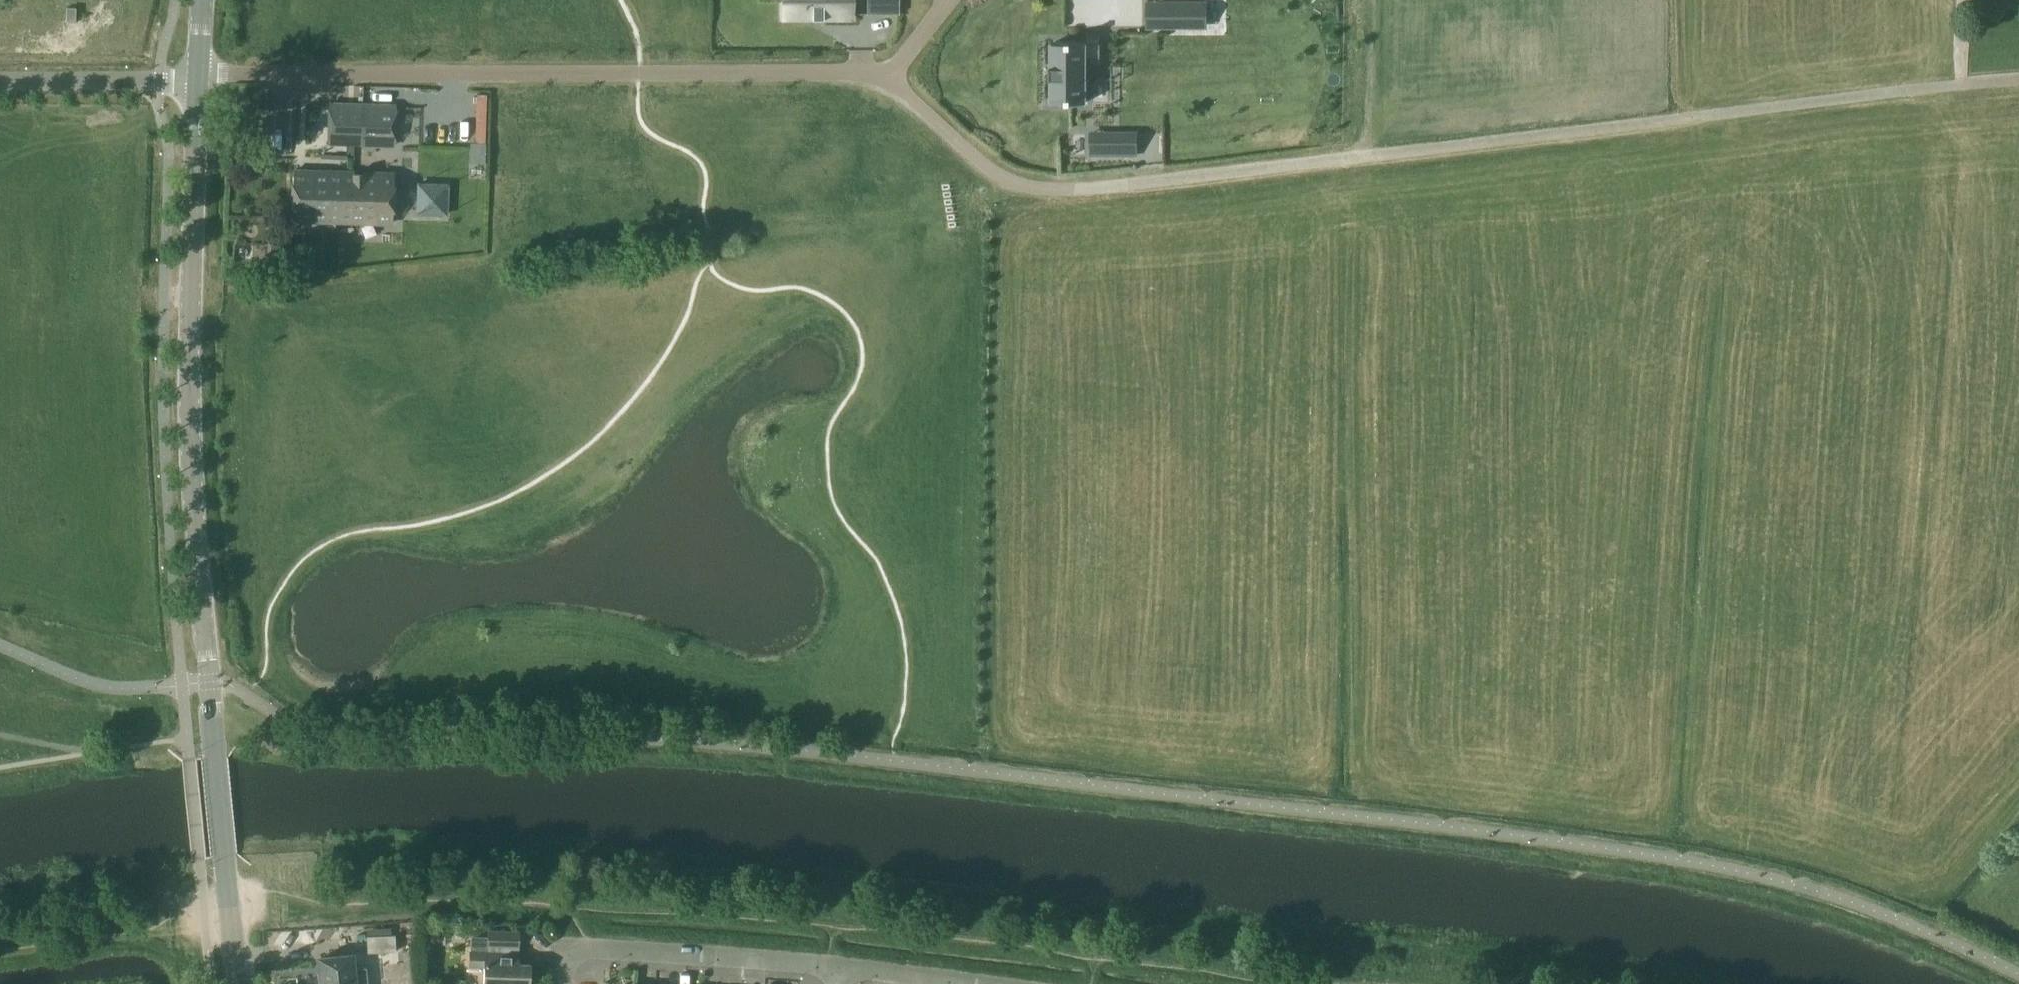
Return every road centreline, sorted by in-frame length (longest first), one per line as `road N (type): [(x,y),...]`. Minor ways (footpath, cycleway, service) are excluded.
road 1 (unclassified): [(198,82),(223,73),(836,69),(882,78),(1013,185),(1089,188),(2018,80)]
road 2 (tertiary): [(238,983),(189,421),(198,82)]
road 3 (residential): [(841,973),(572,949)]
road 4 (unclassified): [(160,81),(0,81)]
road 5 (residential): [(965,983),(841,973)]

